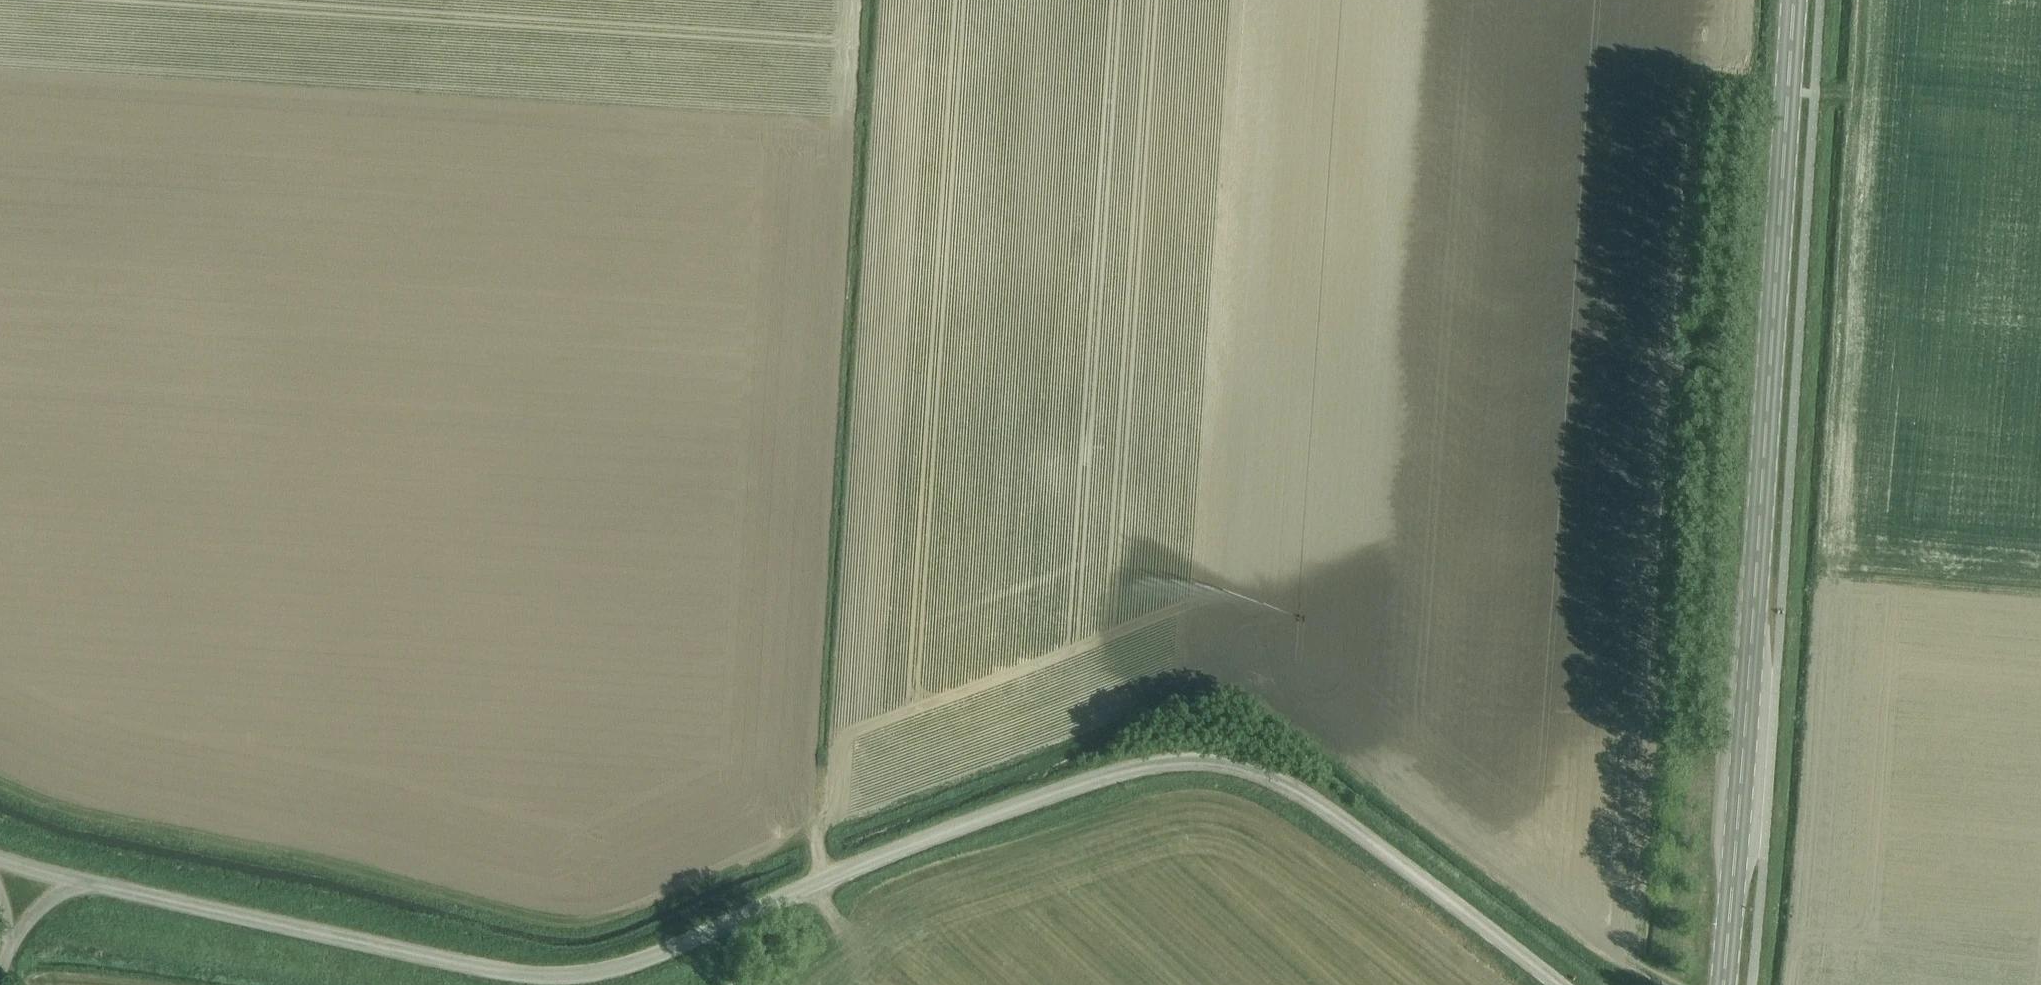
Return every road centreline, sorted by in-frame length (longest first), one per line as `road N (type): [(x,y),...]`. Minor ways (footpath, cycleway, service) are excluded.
road 1 (unclassified): [(1559,984),(1303,794),(1250,769),(1199,760),(1142,766),(1040,798),(672,950),(563,975),(485,968),(0,861)]
road 2 (secondary): [(1723,984),(1795,0)]

